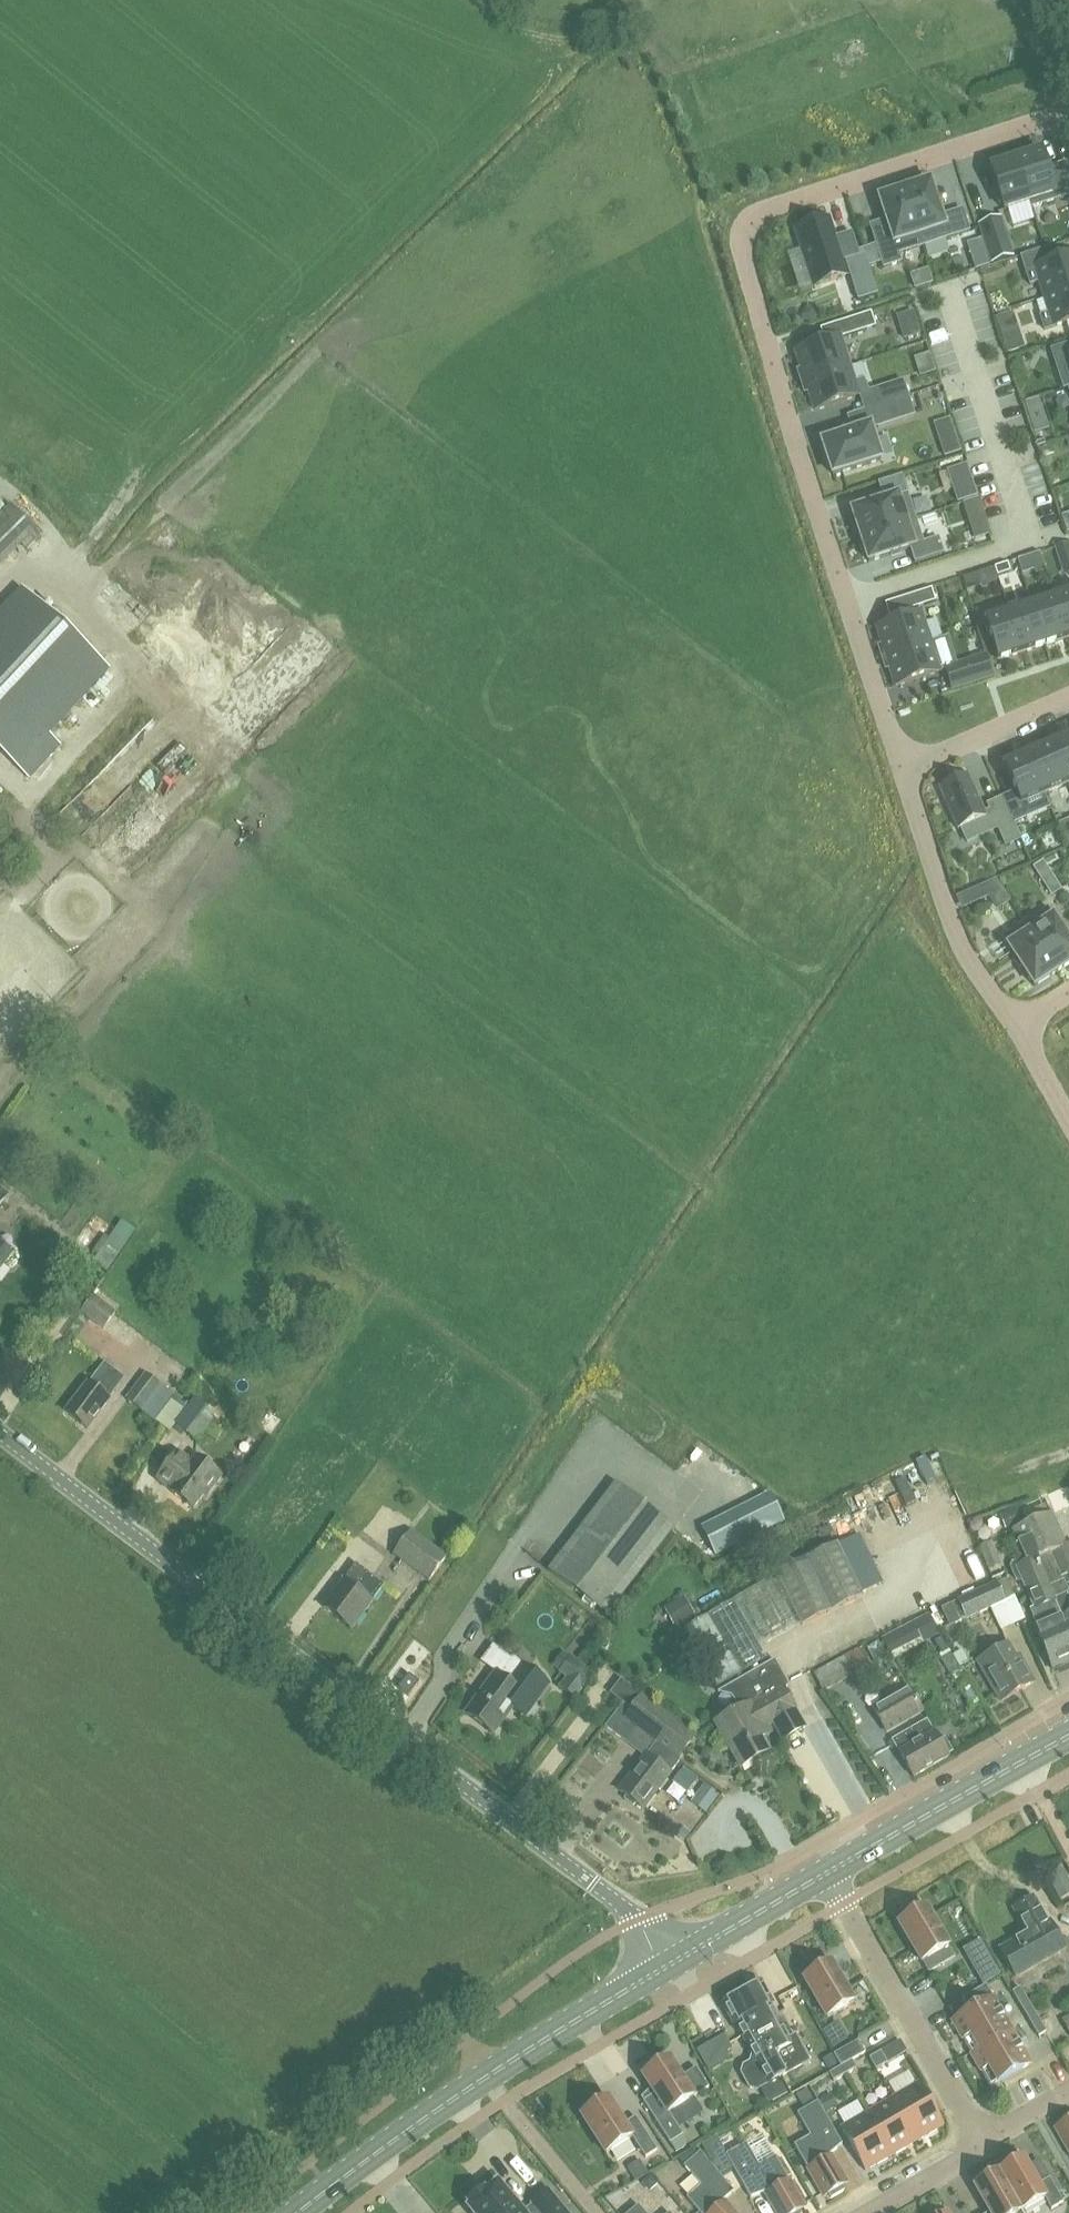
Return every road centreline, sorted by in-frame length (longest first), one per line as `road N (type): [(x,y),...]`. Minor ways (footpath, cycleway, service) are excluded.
road 1 (residential): [(1068,130),(1040,121),(764,209),(745,236),(741,251),(759,321),(902,770)]
road 2 (tertiary): [(672,1963),(638,1919),(594,1883),(0,1438)]
road 3 (secondary): [(299,2212),(445,2104),(672,1963)]
road 4 (residential): [(902,770),(959,944),(990,990),(1017,1013),(1068,992)]
road 5 (residential): [(983,2145),(827,1873)]
road 6 (secondary): [(827,1873),(1068,1736)]
road 7 (residential): [(902,770),(1068,698)]
road 8 (secondary): [(672,1963),(827,1873)]
road 9 (residential): [(869,2212),(983,2145)]
road 10 (track): [(1068,1121),(1017,1013)]

